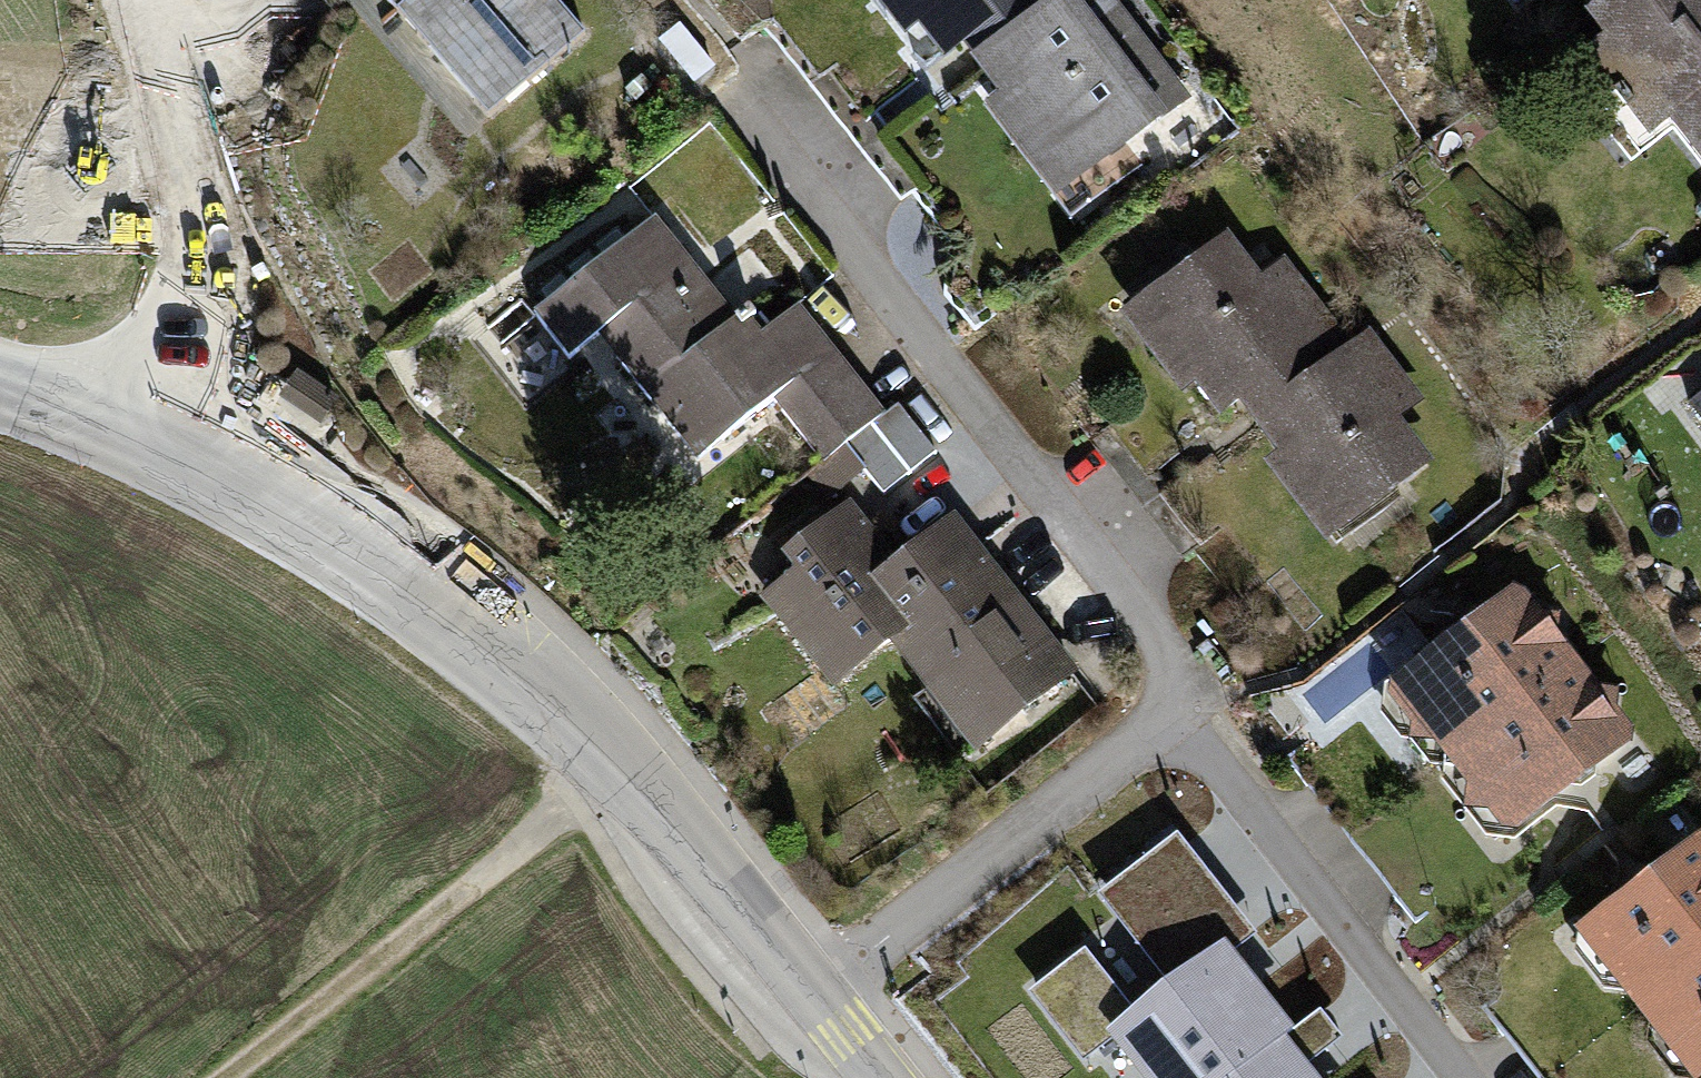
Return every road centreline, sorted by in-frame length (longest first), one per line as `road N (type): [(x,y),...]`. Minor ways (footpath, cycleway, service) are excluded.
road 1 (tertiary): [(812,985),(626,769),(535,688),(290,521),(142,437)]
road 2 (residential): [(1174,707),(1150,611),(794,136)]
road 3 (track): [(220,1077),(626,769)]
road 4 (residential): [(1174,707),(1462,1077)]
road 5 (residential): [(812,985),(1174,707)]
road 6 (residential): [(142,437),(197,287),(147,0)]
road 7 (tertiary): [(142,437),(0,382)]
road 8 (tertiary): [(889,1077),(812,985)]

